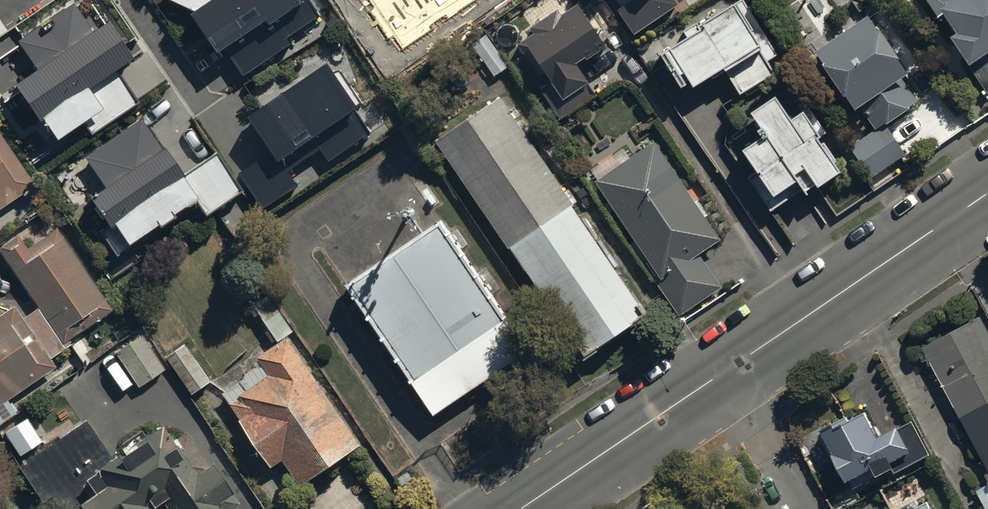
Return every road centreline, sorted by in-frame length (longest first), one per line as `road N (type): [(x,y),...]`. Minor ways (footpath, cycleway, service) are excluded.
road 1 (tertiary): [(724,369),(987,191)]
road 2 (tertiary): [(518,508),(724,369)]
road 3 (residential): [(801,508),(724,369)]

